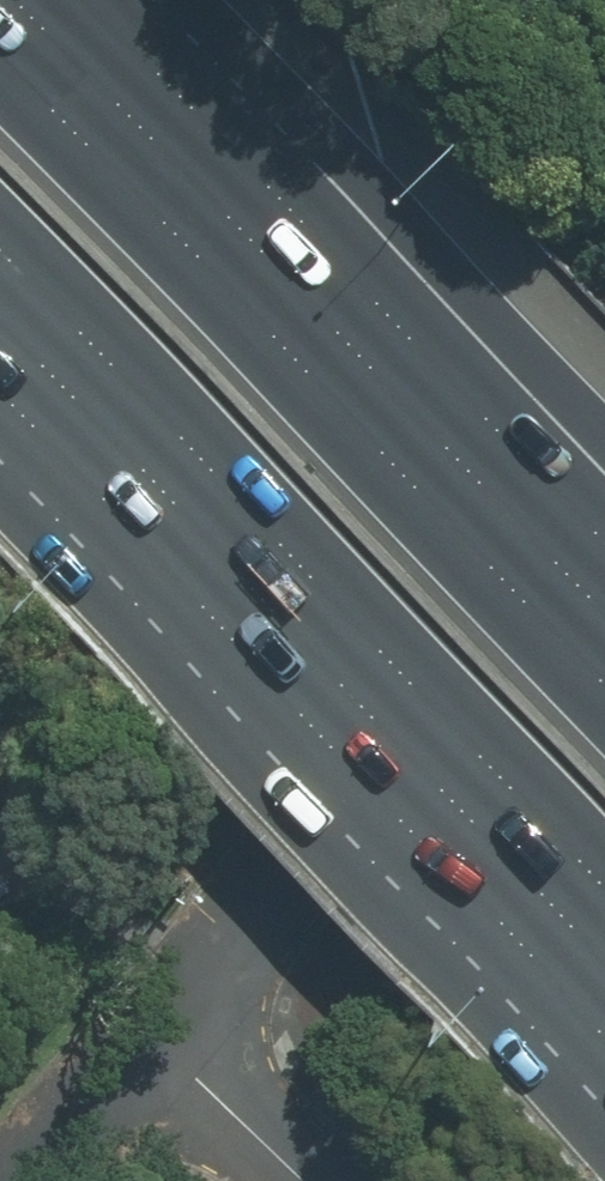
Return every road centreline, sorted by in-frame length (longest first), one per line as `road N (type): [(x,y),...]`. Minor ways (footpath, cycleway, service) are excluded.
road 1 (motorway): [(604,897),(0,268)]
road 2 (motorway): [(0,53),(402,447),(604,662)]
road 3 (residential): [(156,1039),(604,464)]
road 4 (residential): [(156,1039),(305,1180)]
road 5 (residential): [(26,1180),(156,1039)]

